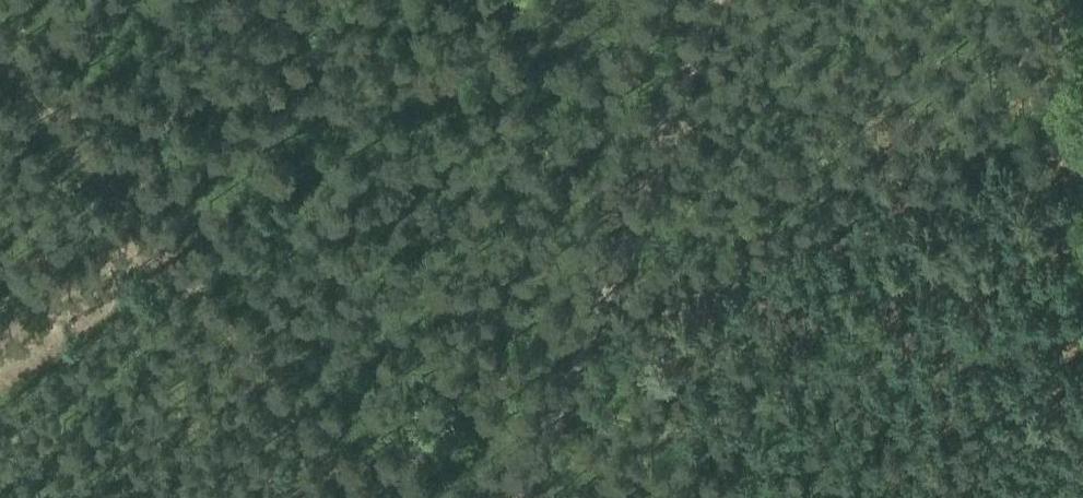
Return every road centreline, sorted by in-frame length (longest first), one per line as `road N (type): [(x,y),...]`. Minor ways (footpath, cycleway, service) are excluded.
road 1 (track): [(538,497),(658,459),(851,340),(1082,261)]
road 2 (track): [(336,497),(109,212),(0,52)]
road 3 (track): [(696,0),(586,324),(515,497)]

